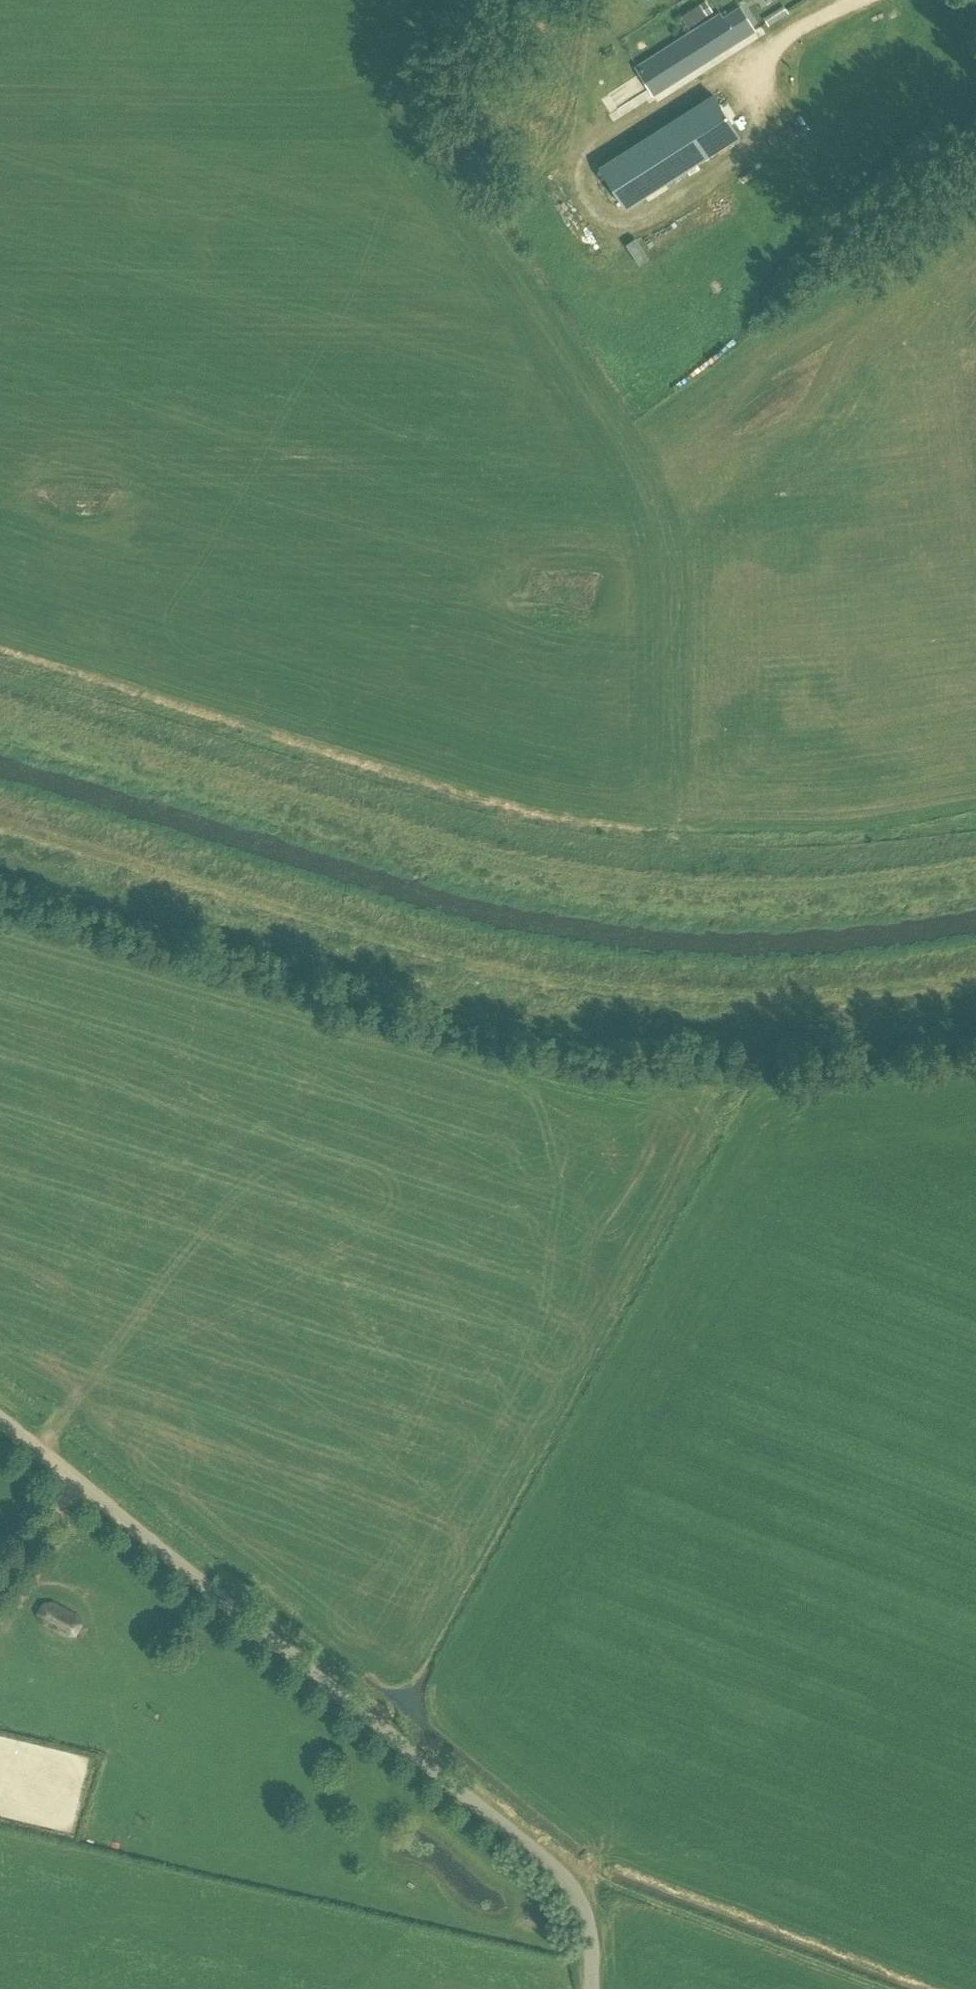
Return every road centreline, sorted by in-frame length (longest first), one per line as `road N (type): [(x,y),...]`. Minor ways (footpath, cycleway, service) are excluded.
road 1 (unclassified): [(599,1988),(591,1905),(569,1870),(0,1417)]

